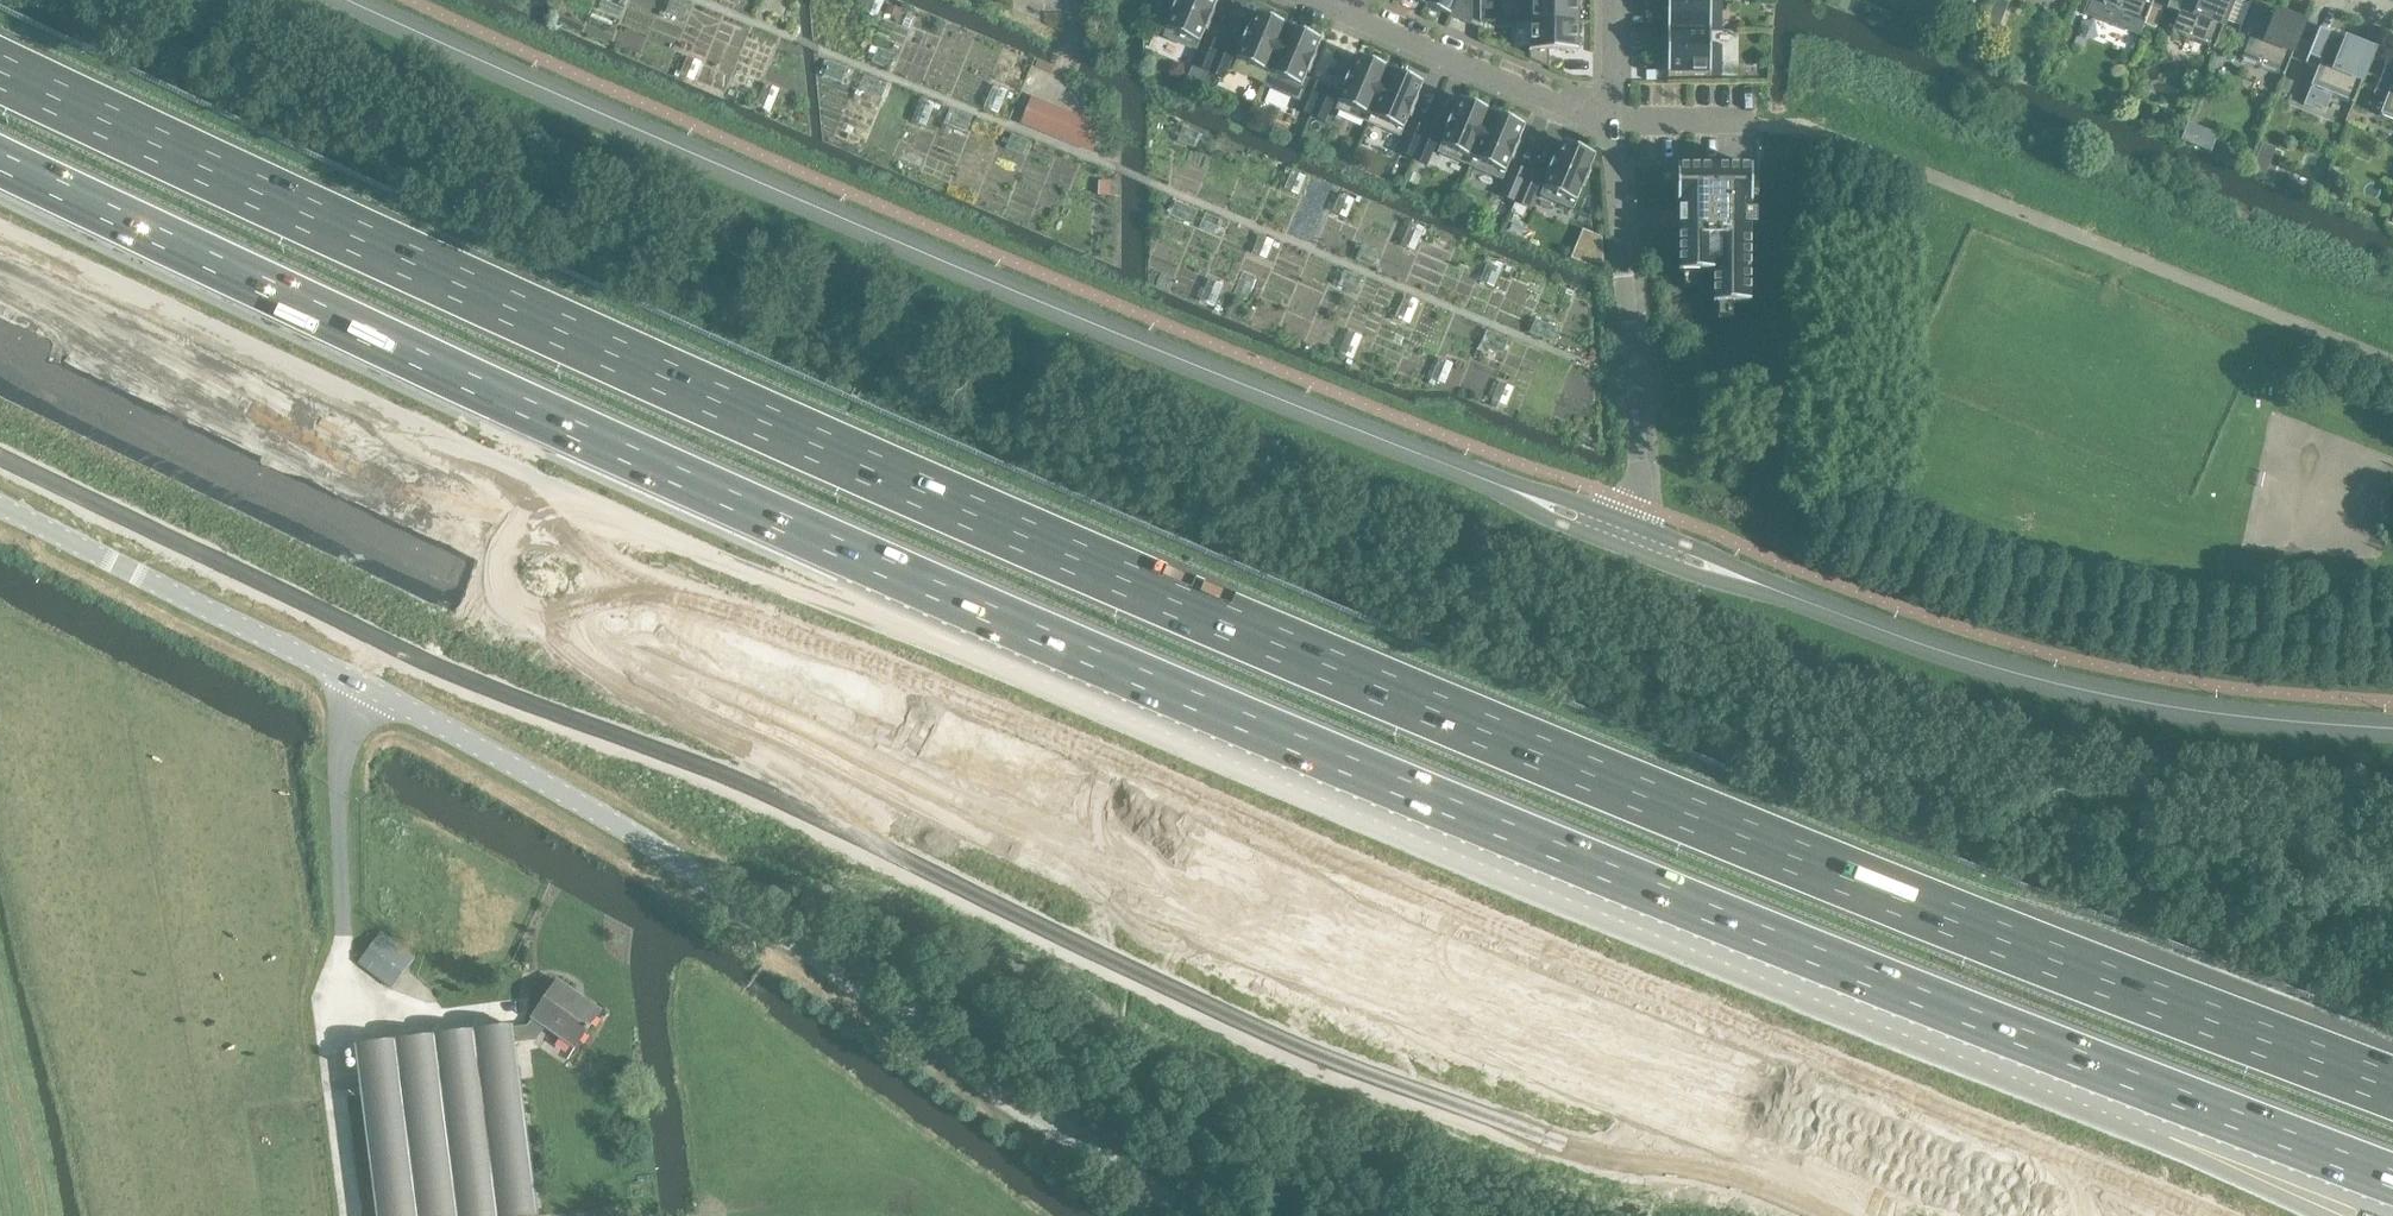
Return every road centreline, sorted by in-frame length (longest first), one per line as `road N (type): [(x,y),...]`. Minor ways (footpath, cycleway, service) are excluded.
road 1 (motorway): [(0,275),(1221,847),(1804,1090)]
road 2 (motorway): [(2378,1190),(1662,895),(1310,735),(1003,549)]
road 3 (motorway): [(2392,1108),(1696,841),(1003,549)]
road 4 (tertiary): [(1642,536),(908,240),(356,0)]
road 5 (tertiary): [(1186,1215),(813,953),(545,782),(0,505)]
road 6 (motorway): [(1003,549),(542,349),(0,92)]
road 7 (tertiary): [(2392,725),(2198,712),(2036,683),(1861,625),(1642,536)]
road 8 (motorway): [(1804,1090),(2017,1096),(2378,1190)]
road 9 (track): [(504,1013),(428,1018),(347,997),(332,756),(358,685)]
road 10 (residential): [(1642,536),(1611,121)]
road 11 (motorway): [(1804,1090),(2129,1215)]
road 12 (residential): [(1611,121),(1344,18)]
road 13 (track): [(352,1215),(324,1026),(347,997)]
road 14 (residential): [(1611,121),(1611,0)]

